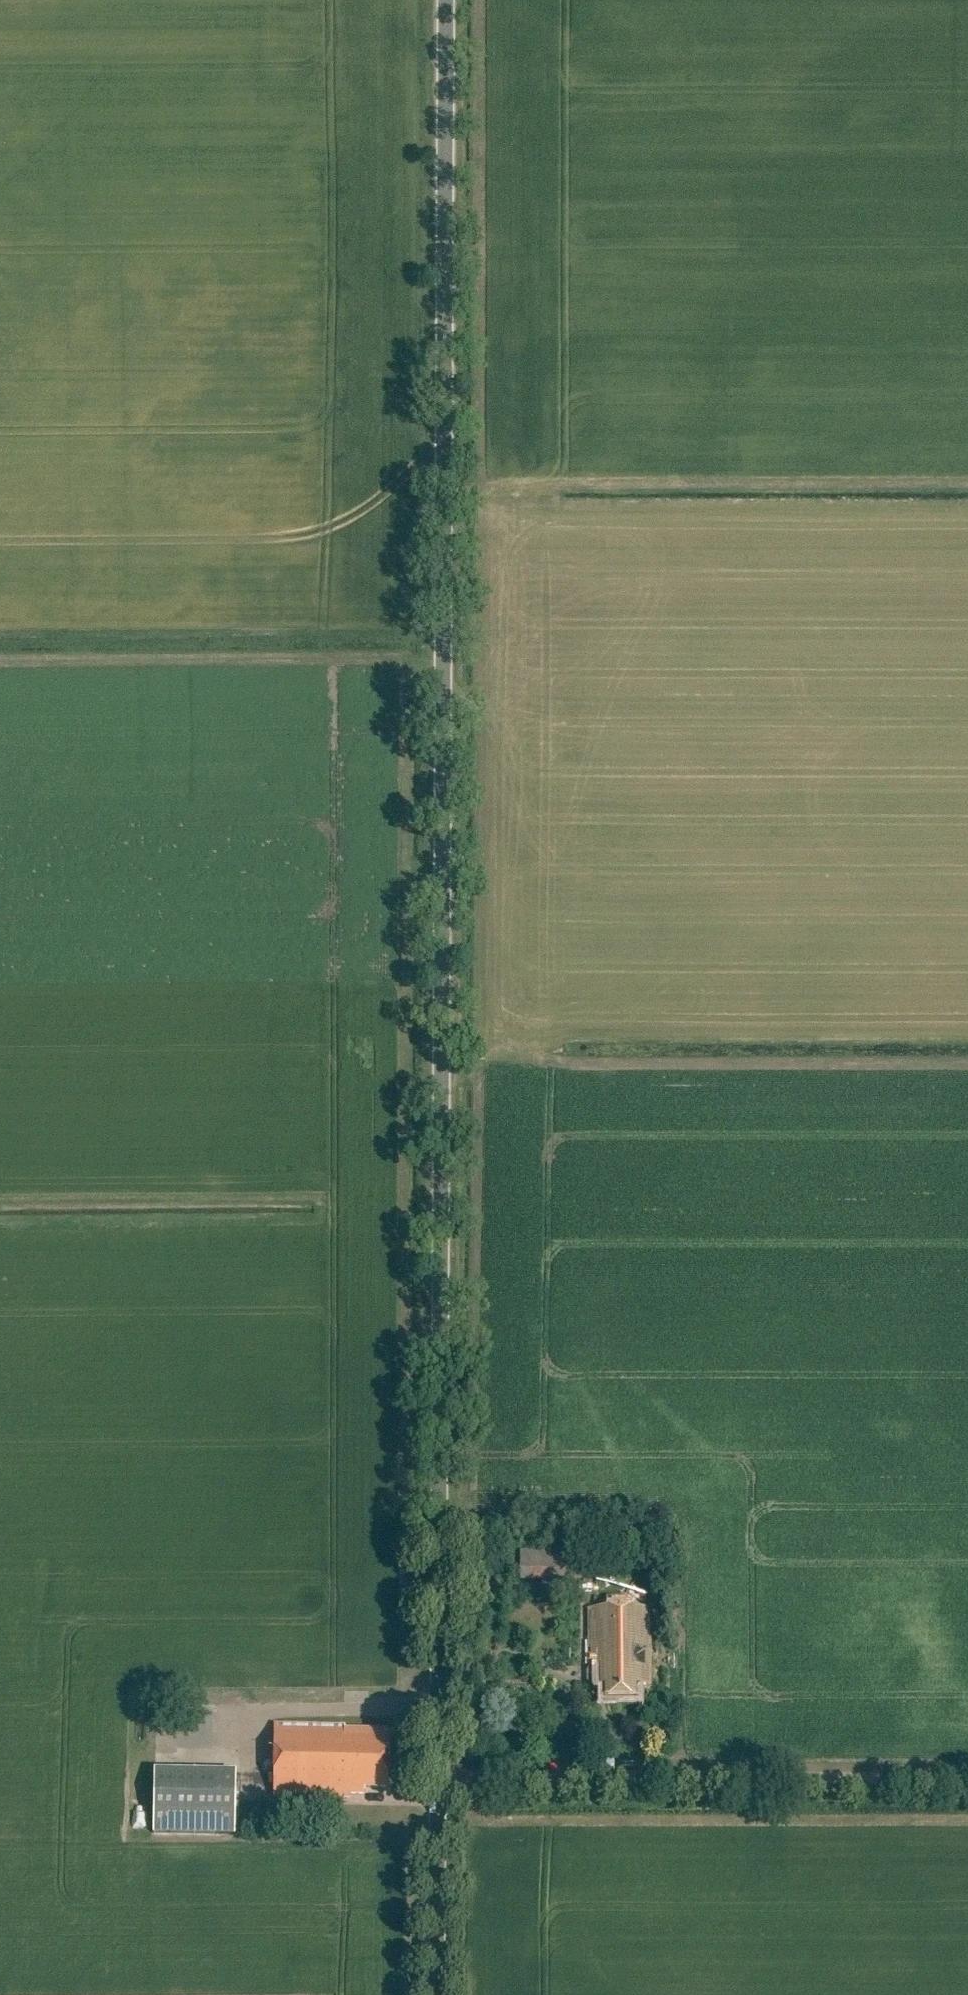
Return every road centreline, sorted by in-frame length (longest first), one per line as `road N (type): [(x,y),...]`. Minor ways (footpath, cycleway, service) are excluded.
road 1 (unclassified): [(437,1994),(453,842),(447,0)]

